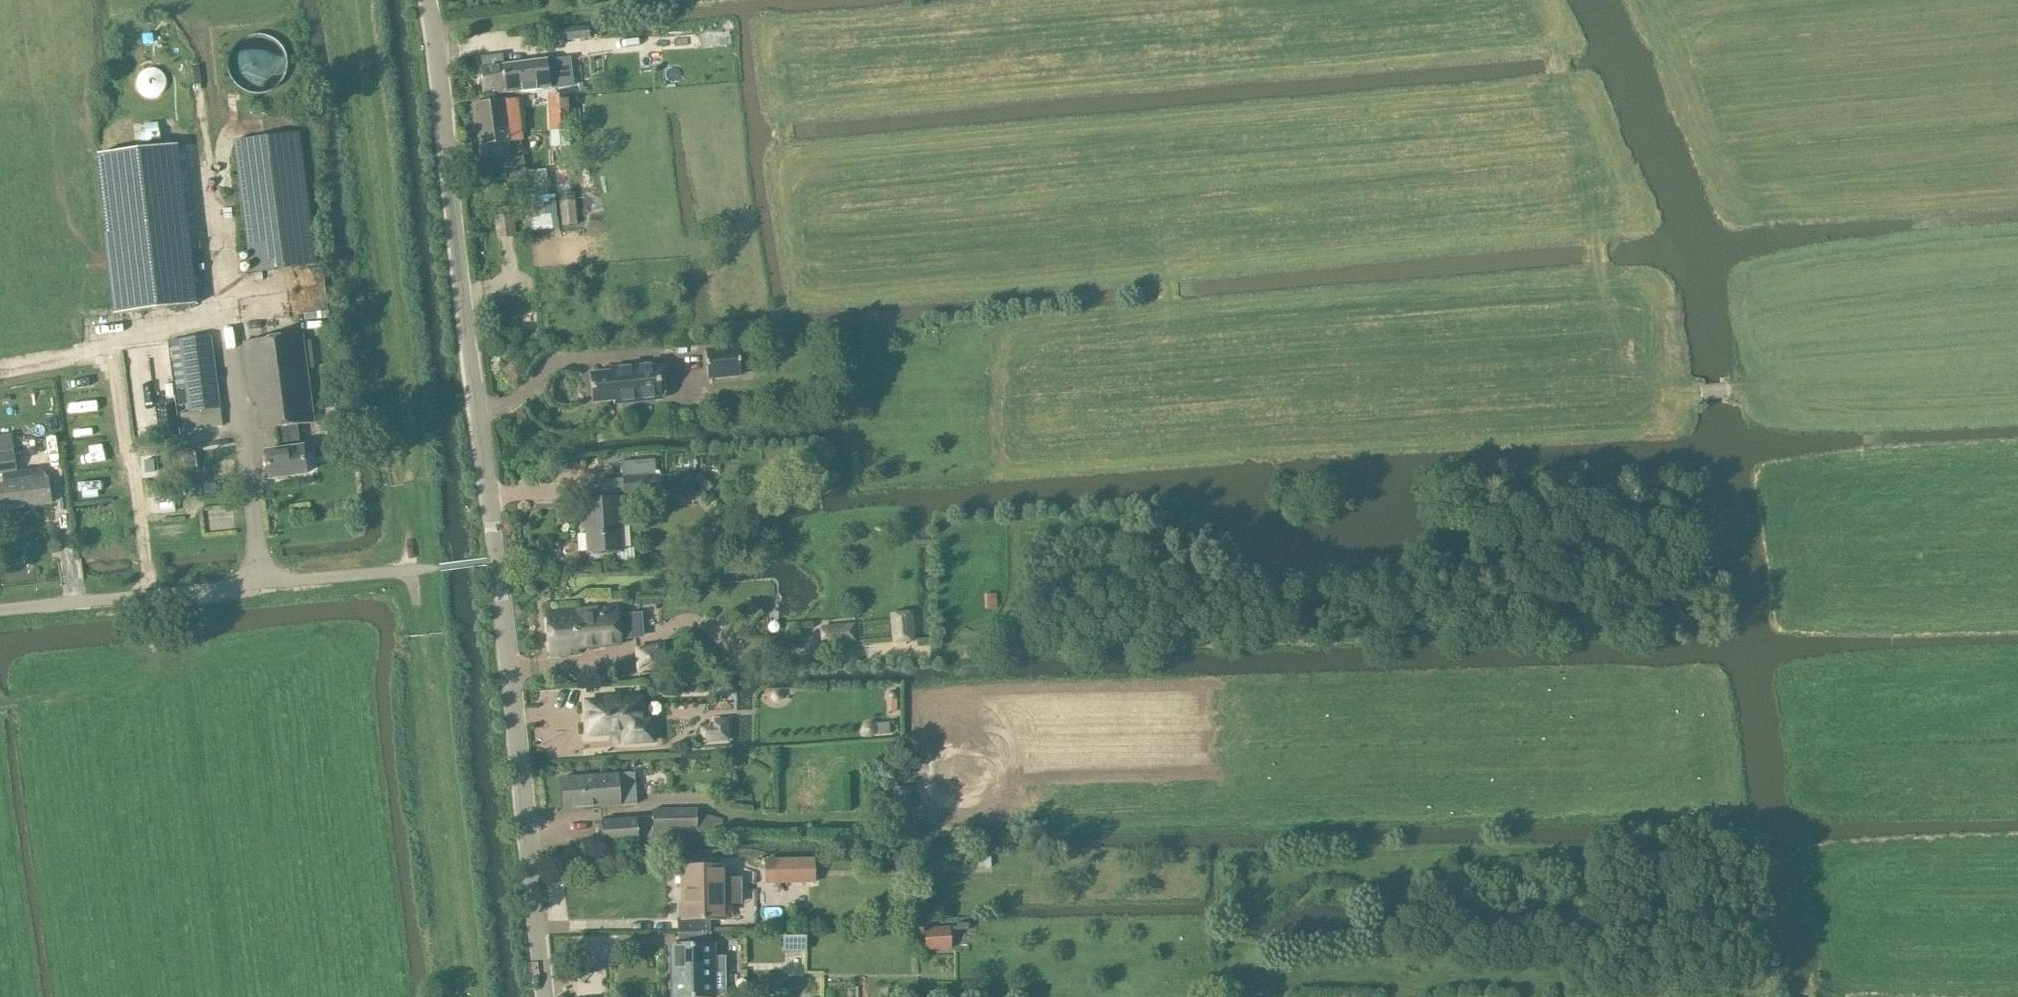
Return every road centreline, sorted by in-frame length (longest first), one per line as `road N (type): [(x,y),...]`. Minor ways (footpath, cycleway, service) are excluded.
road 1 (tertiary): [(544,996),(499,559),(424,0)]
road 2 (unclassified): [(0,610),(429,568)]
road 3 (track): [(228,322),(121,335),(105,349),(0,367)]

